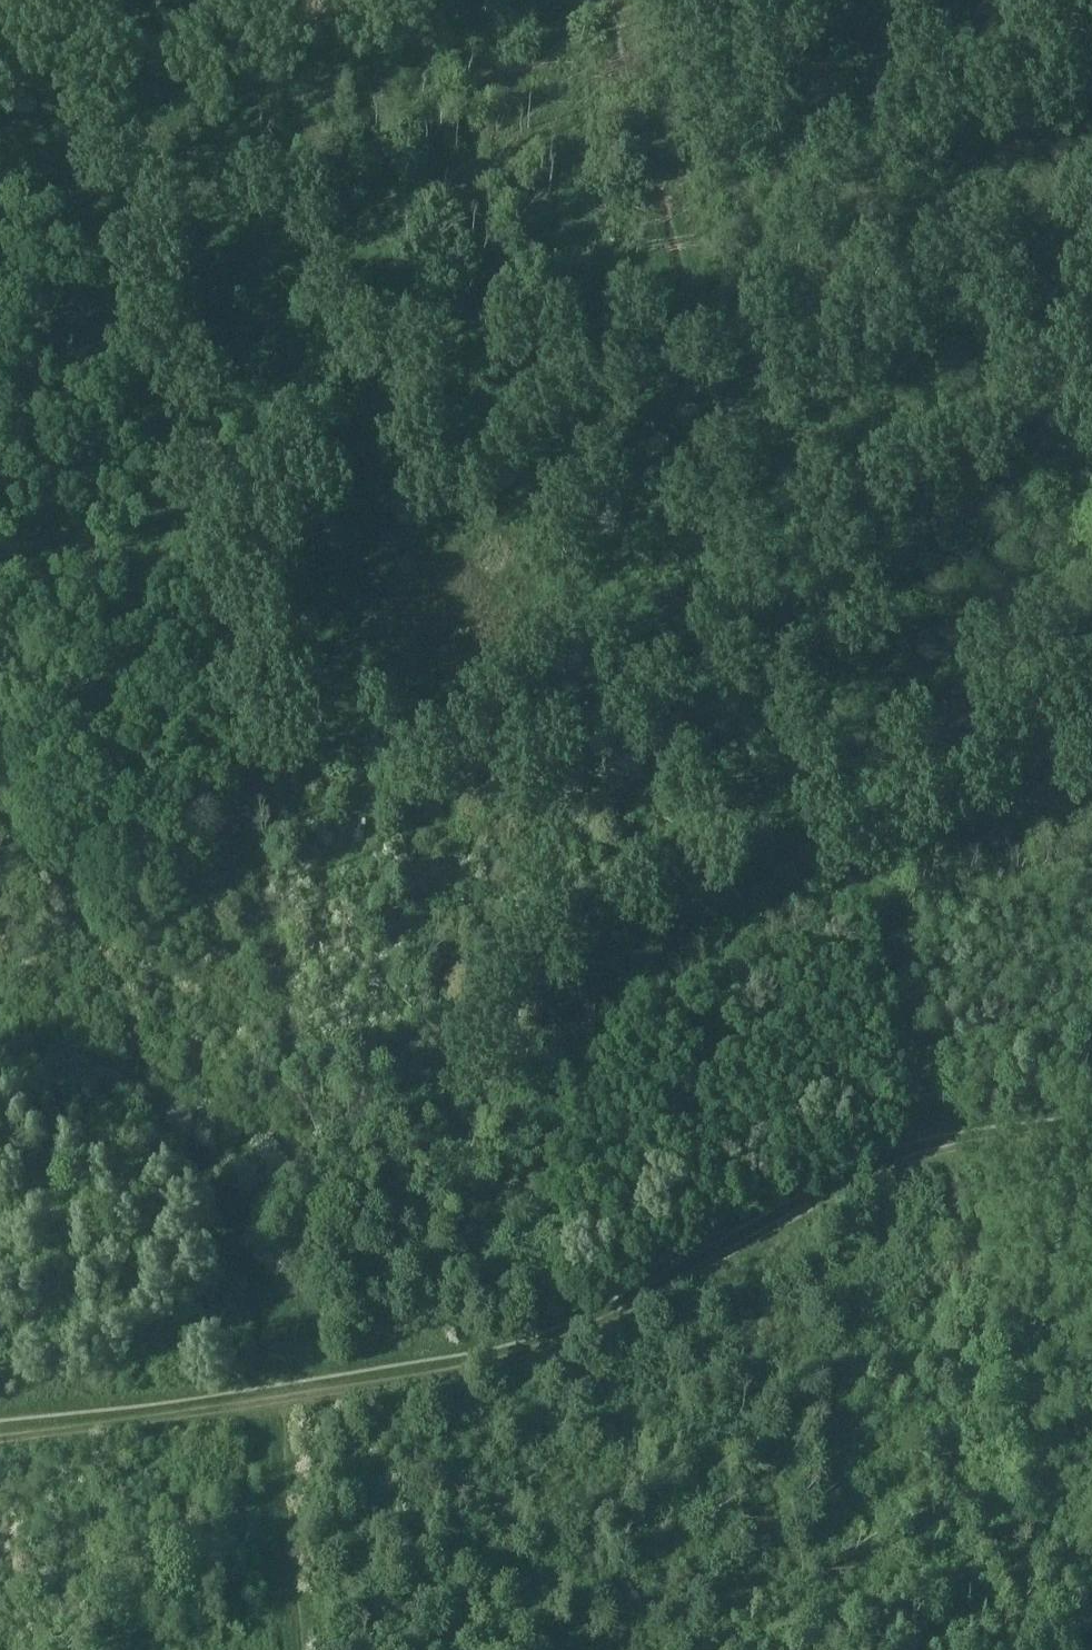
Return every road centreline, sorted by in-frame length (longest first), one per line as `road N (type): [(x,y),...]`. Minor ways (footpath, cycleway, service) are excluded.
road 1 (track): [(0,1440),(507,1359),(581,1332),(913,1159),(994,1139),(1091,1129)]

